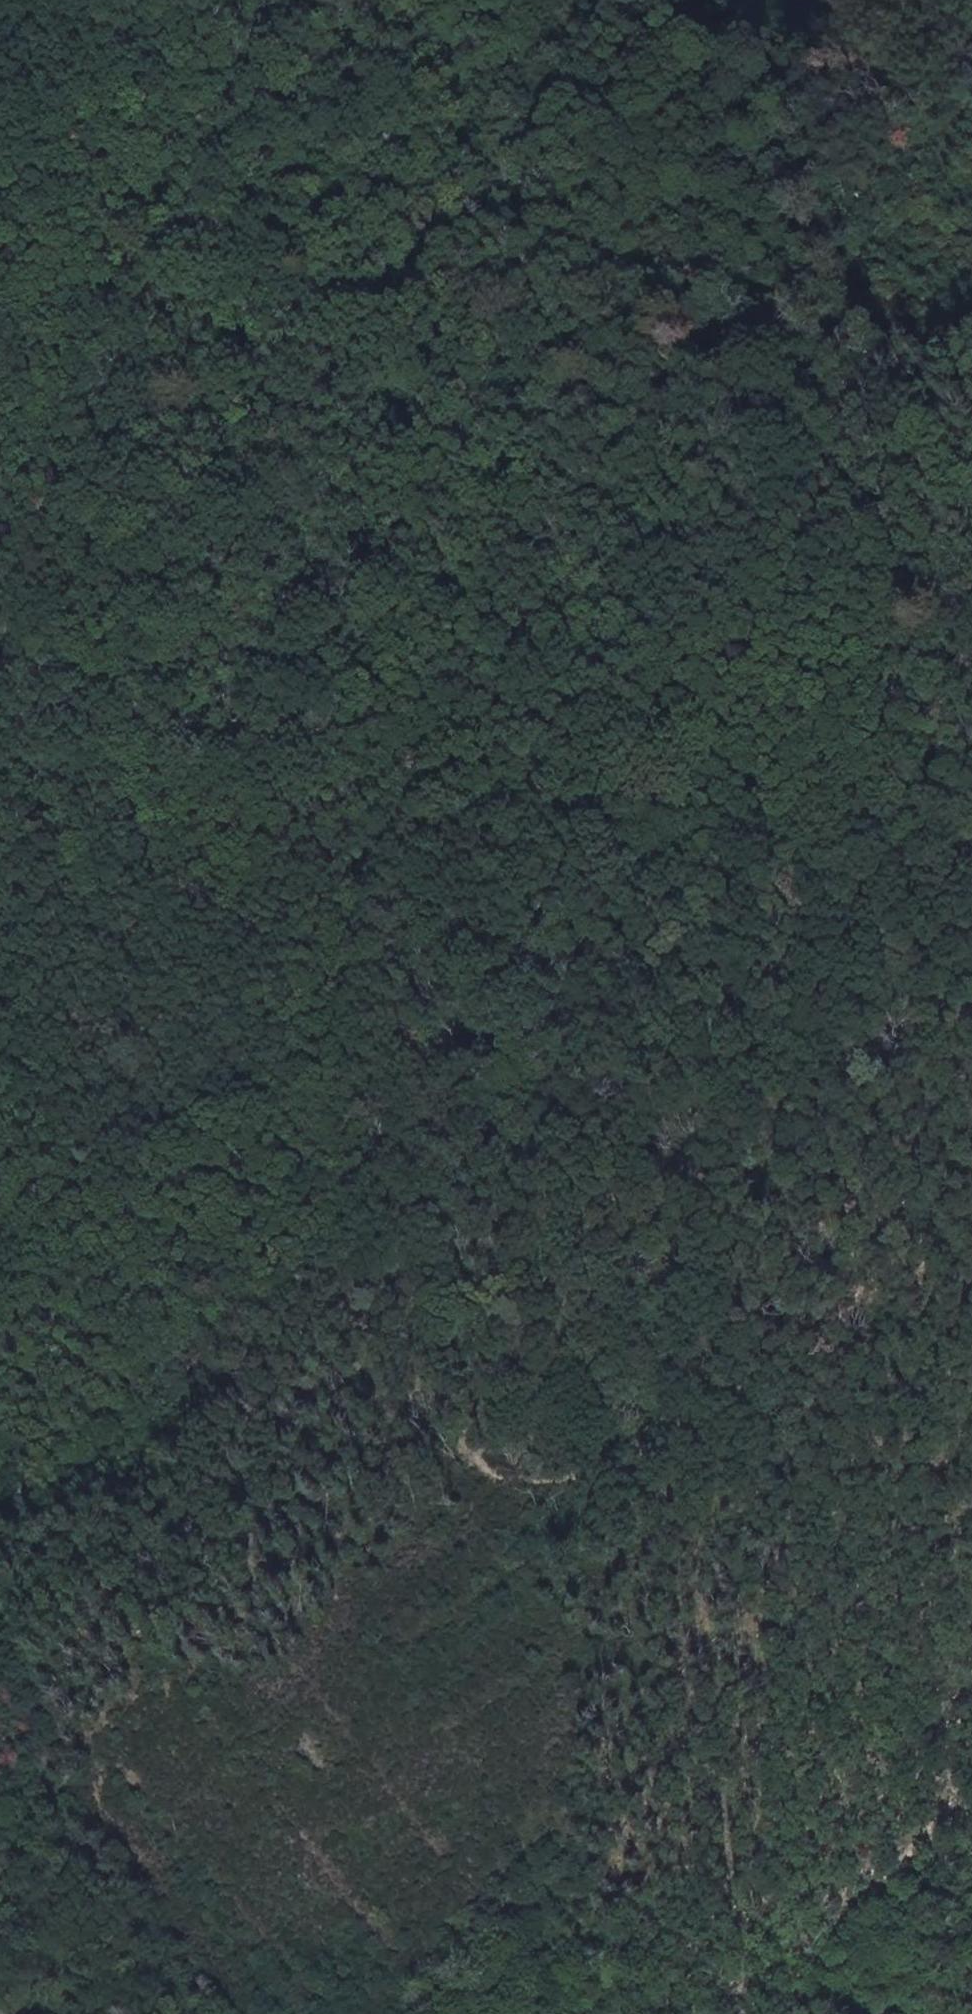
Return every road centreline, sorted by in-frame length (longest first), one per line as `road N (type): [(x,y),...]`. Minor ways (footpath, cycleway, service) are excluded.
road 1 (track): [(727,2013),(820,1954),(955,1799),(971,1706)]
road 2 (track): [(0,1825),(60,1793),(198,1808)]

